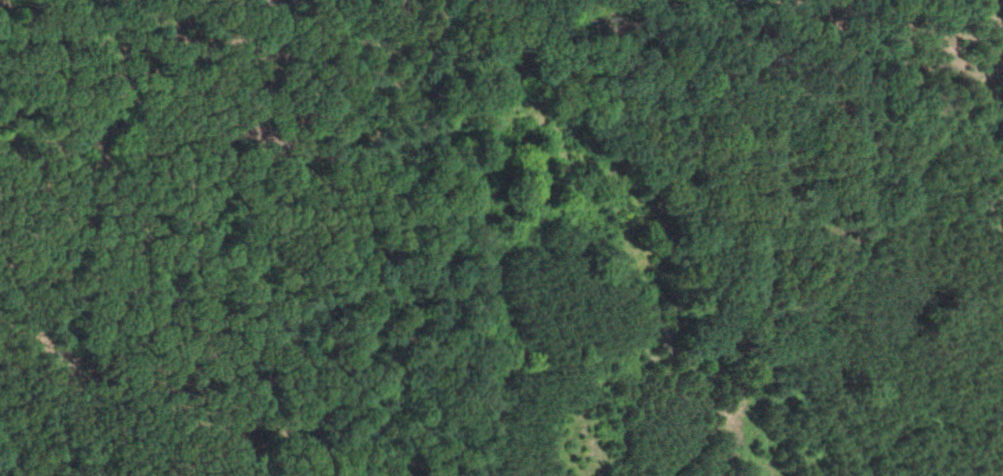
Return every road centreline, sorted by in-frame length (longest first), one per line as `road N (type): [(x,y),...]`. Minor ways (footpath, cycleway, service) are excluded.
road 1 (track): [(668,475),(711,439),(947,115),(1002,63)]
road 2 (track): [(754,381),(794,447),(841,475)]

